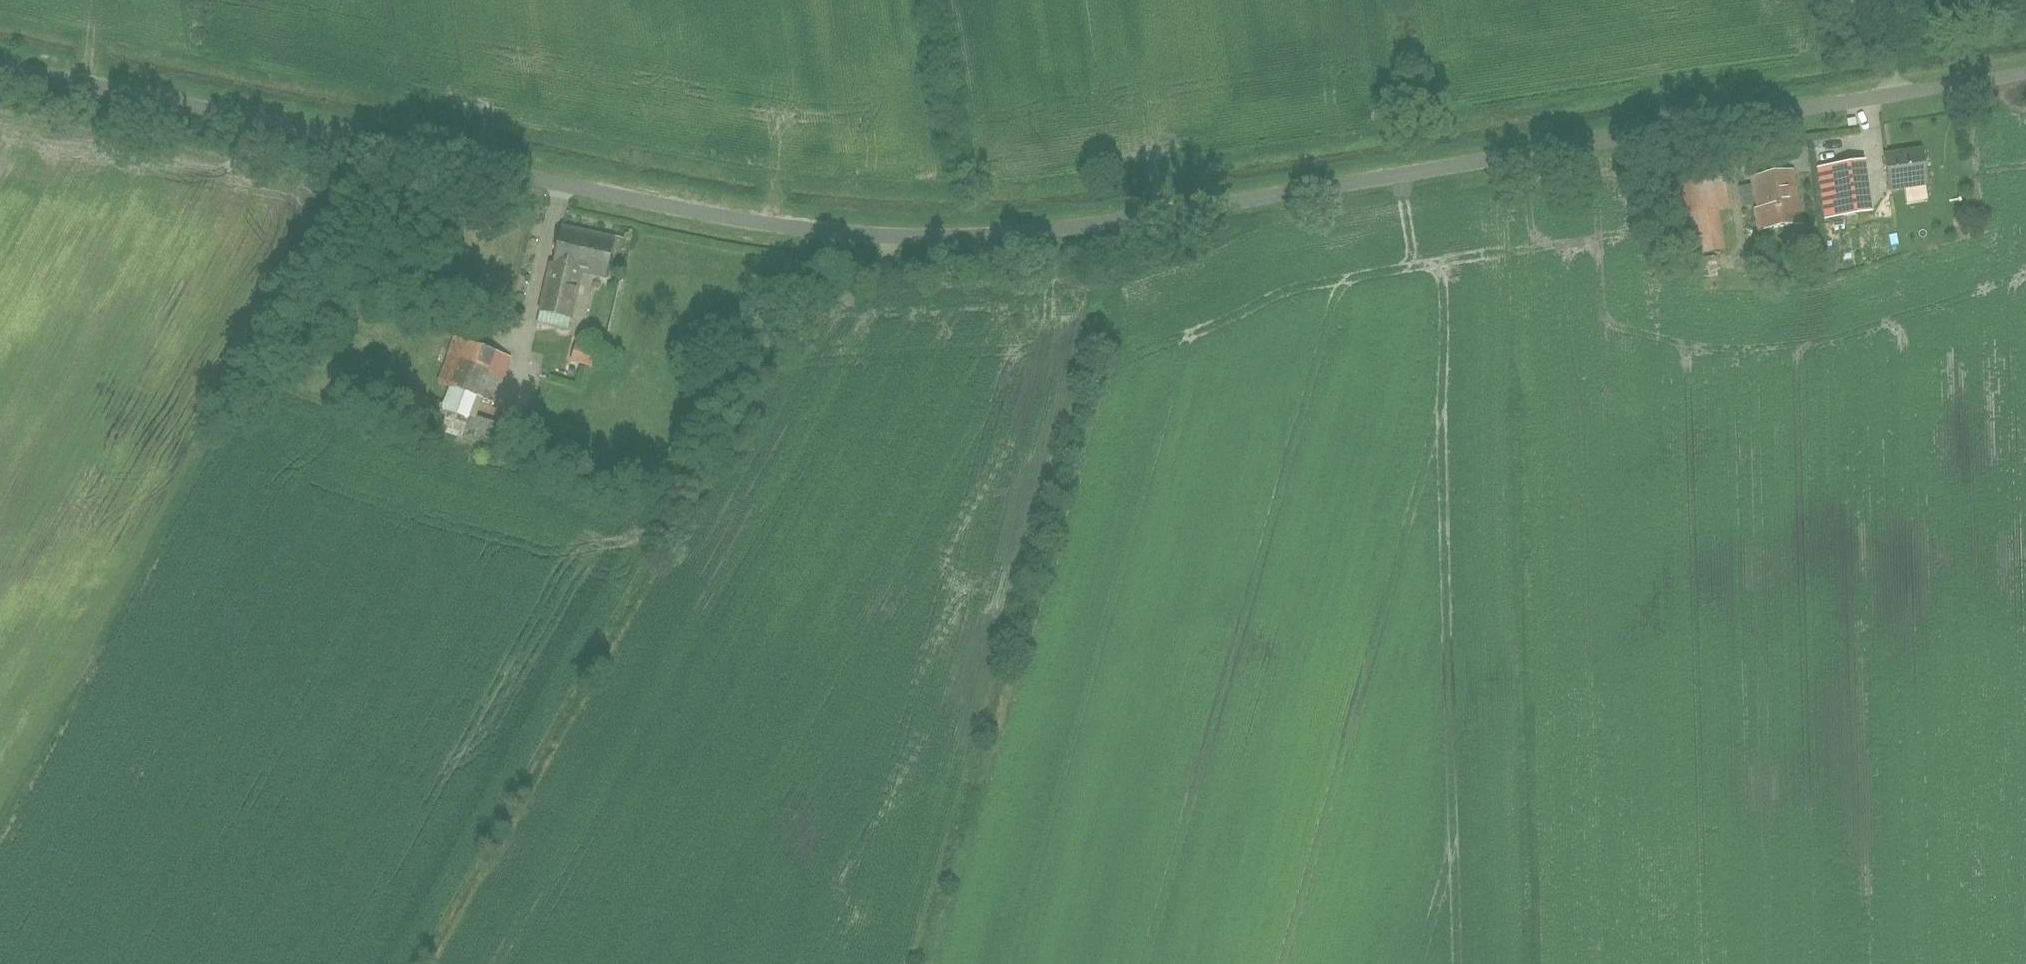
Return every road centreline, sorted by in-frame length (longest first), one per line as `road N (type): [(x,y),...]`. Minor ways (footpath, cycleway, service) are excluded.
road 1 (residential): [(0,63),(715,221),(946,245),(2025,70)]

